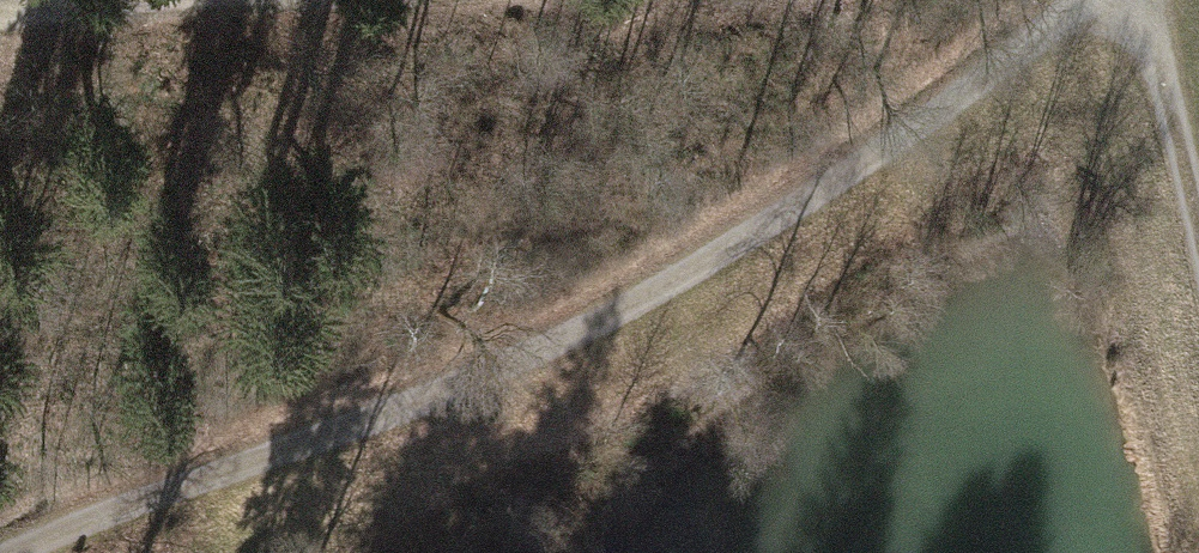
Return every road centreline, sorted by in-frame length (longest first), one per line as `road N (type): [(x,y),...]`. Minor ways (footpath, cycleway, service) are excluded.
road 1 (track): [(1082,0),(813,191),(561,338),(390,414),(14,552)]
road 2 (track): [(1138,0),(1198,230)]

